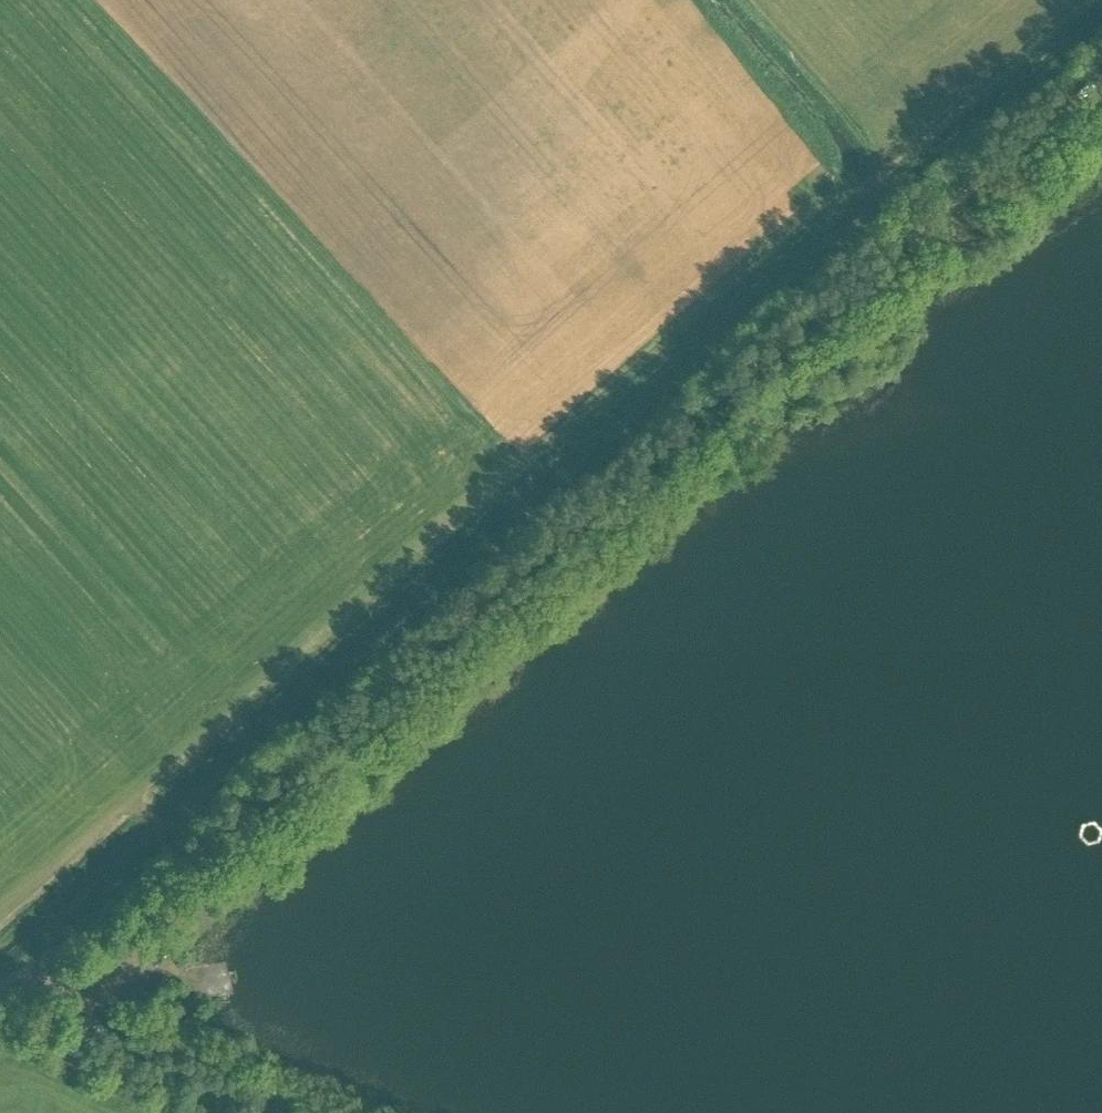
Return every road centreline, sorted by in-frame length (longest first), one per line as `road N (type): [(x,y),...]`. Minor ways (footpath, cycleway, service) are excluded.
road 1 (track): [(0,990),(154,855)]

